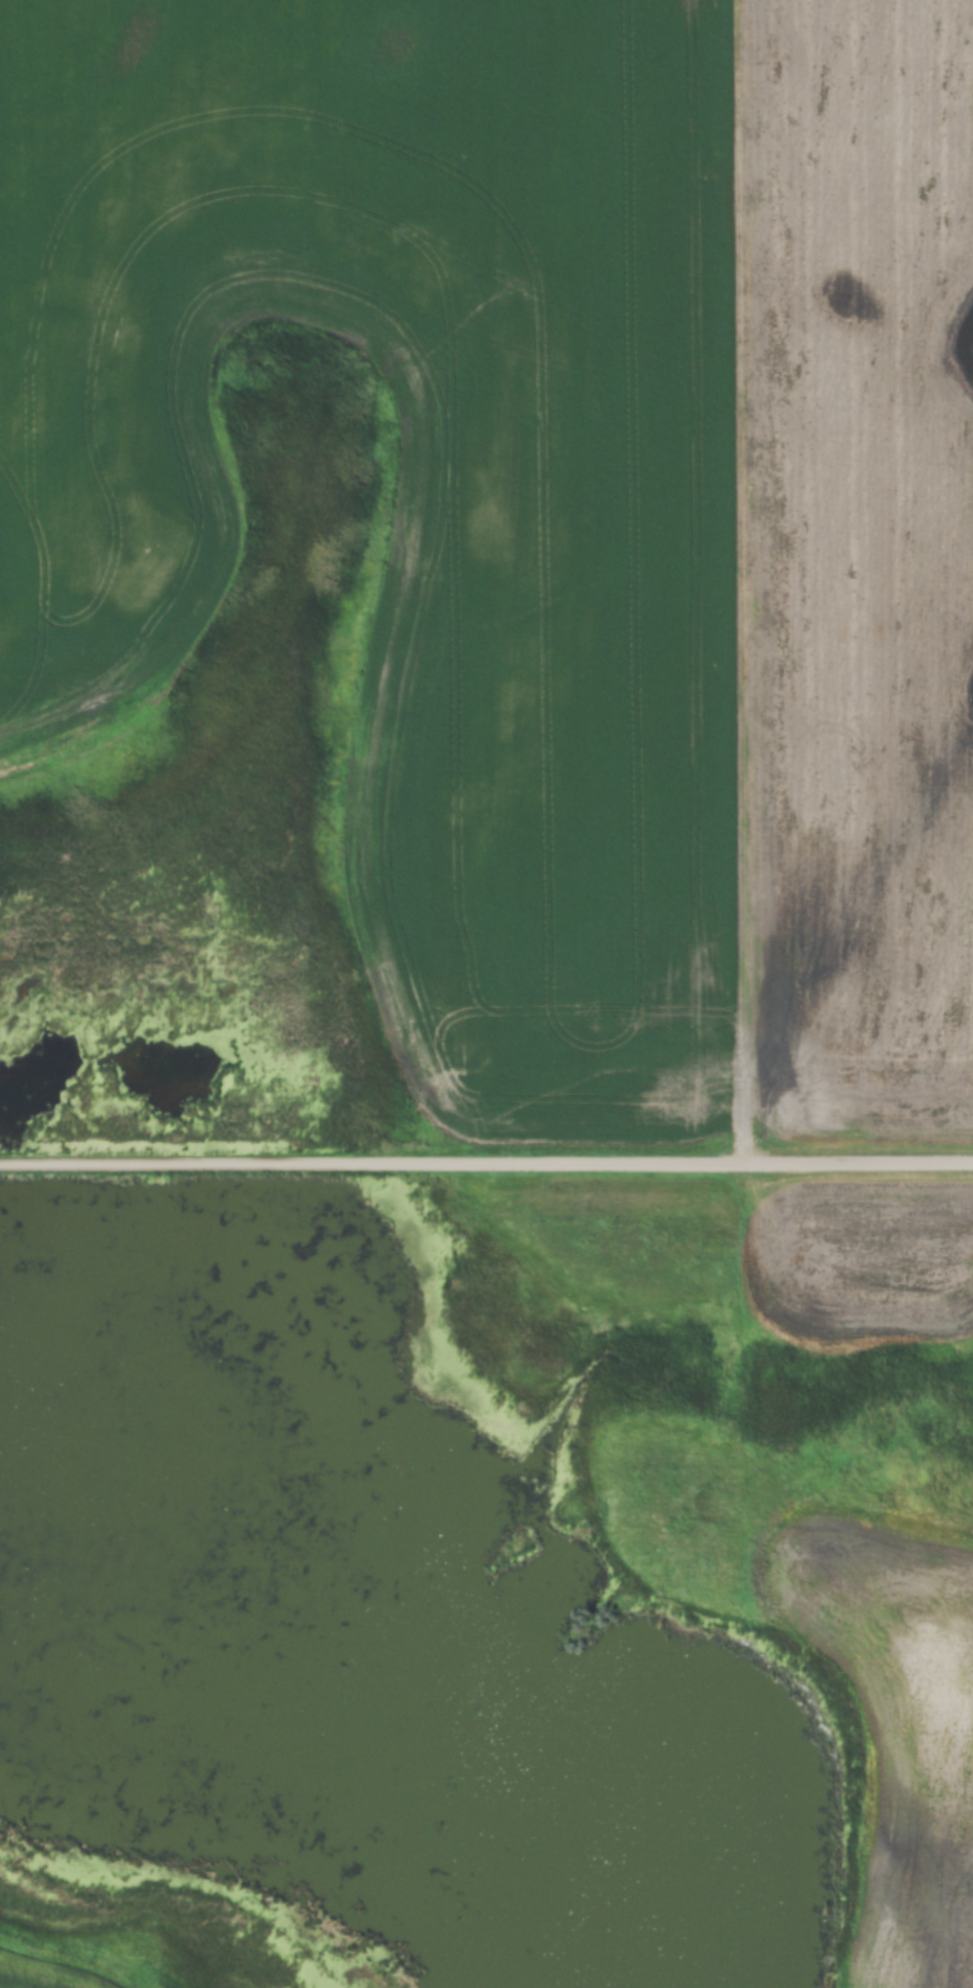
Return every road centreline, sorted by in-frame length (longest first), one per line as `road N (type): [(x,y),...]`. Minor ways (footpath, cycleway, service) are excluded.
road 1 (track): [(744,1168),(737,0)]
road 2 (residential): [(972,1166),(0,1168)]

